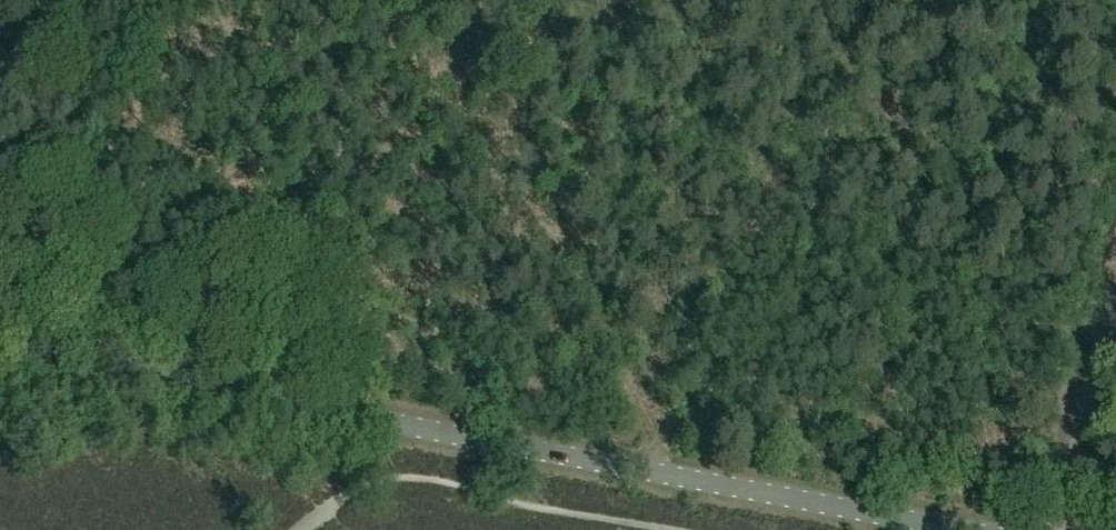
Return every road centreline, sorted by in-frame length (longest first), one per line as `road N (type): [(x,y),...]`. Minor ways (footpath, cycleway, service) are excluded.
road 1 (tertiary): [(968,529),(387,421),(78,350),(0,324)]
road 2 (track): [(665,472),(483,30)]
road 3 (track): [(291,529),(389,475),(671,529)]

